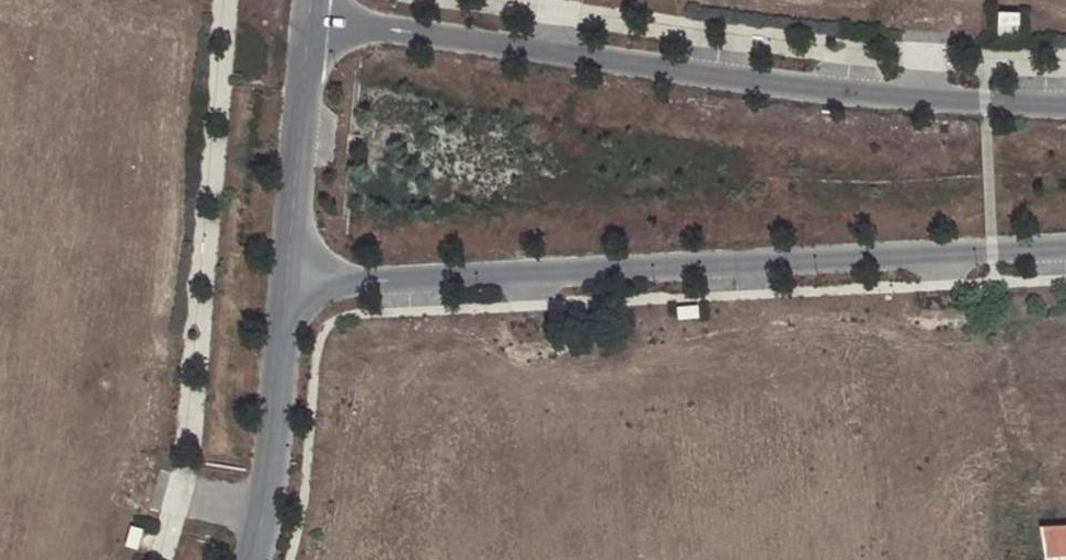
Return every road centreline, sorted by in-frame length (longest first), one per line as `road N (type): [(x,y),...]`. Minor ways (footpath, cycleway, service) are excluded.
road 1 (residential): [(287,285),(1065,249)]
road 2 (residential): [(1065,104),(870,95),(369,27),(309,26)]
road 3 (residential): [(251,559),(272,464),(287,285)]
road 4 (residential): [(287,285),(309,26)]

